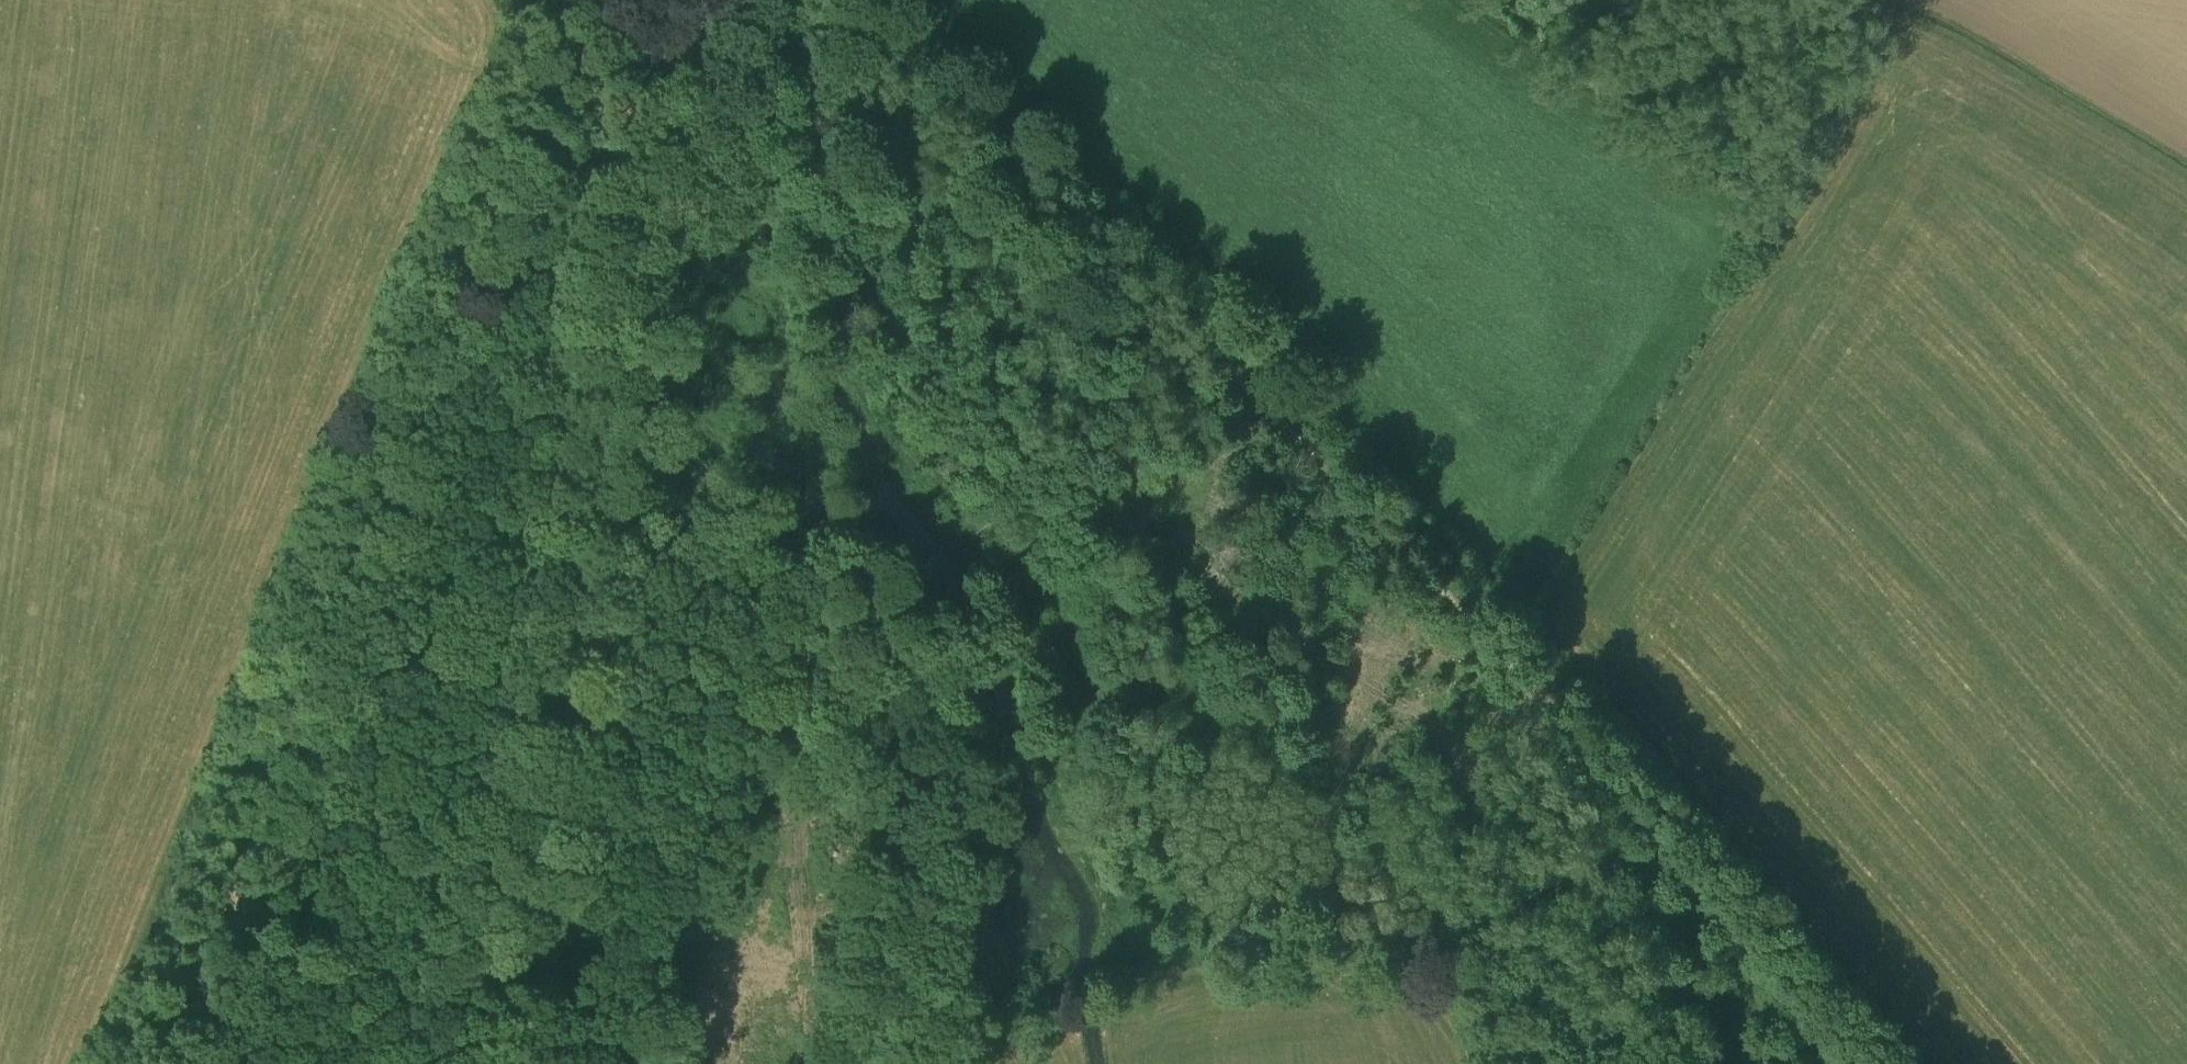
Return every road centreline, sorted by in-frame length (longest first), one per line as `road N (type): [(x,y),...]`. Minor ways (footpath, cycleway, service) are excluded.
road 1 (track): [(150,1063),(491,191),(573,0)]

